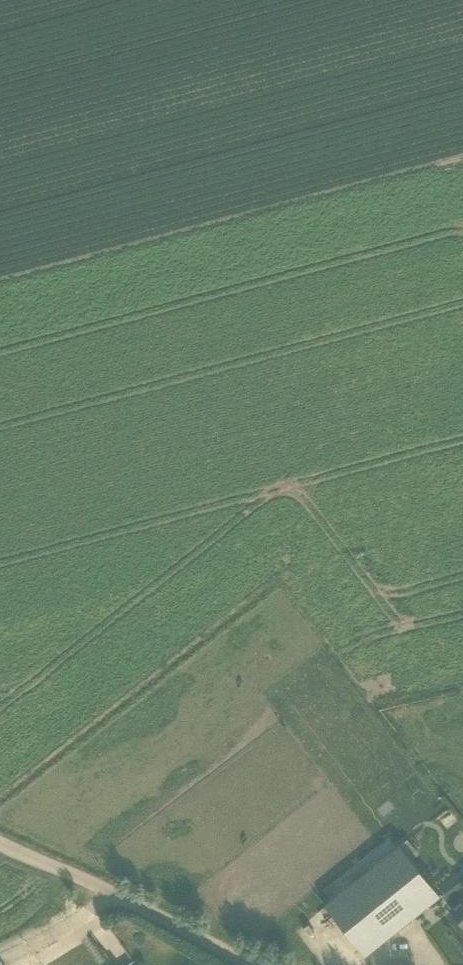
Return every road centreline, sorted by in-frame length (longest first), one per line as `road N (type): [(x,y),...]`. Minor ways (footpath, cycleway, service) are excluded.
road 1 (track): [(0,846),(251,964)]

